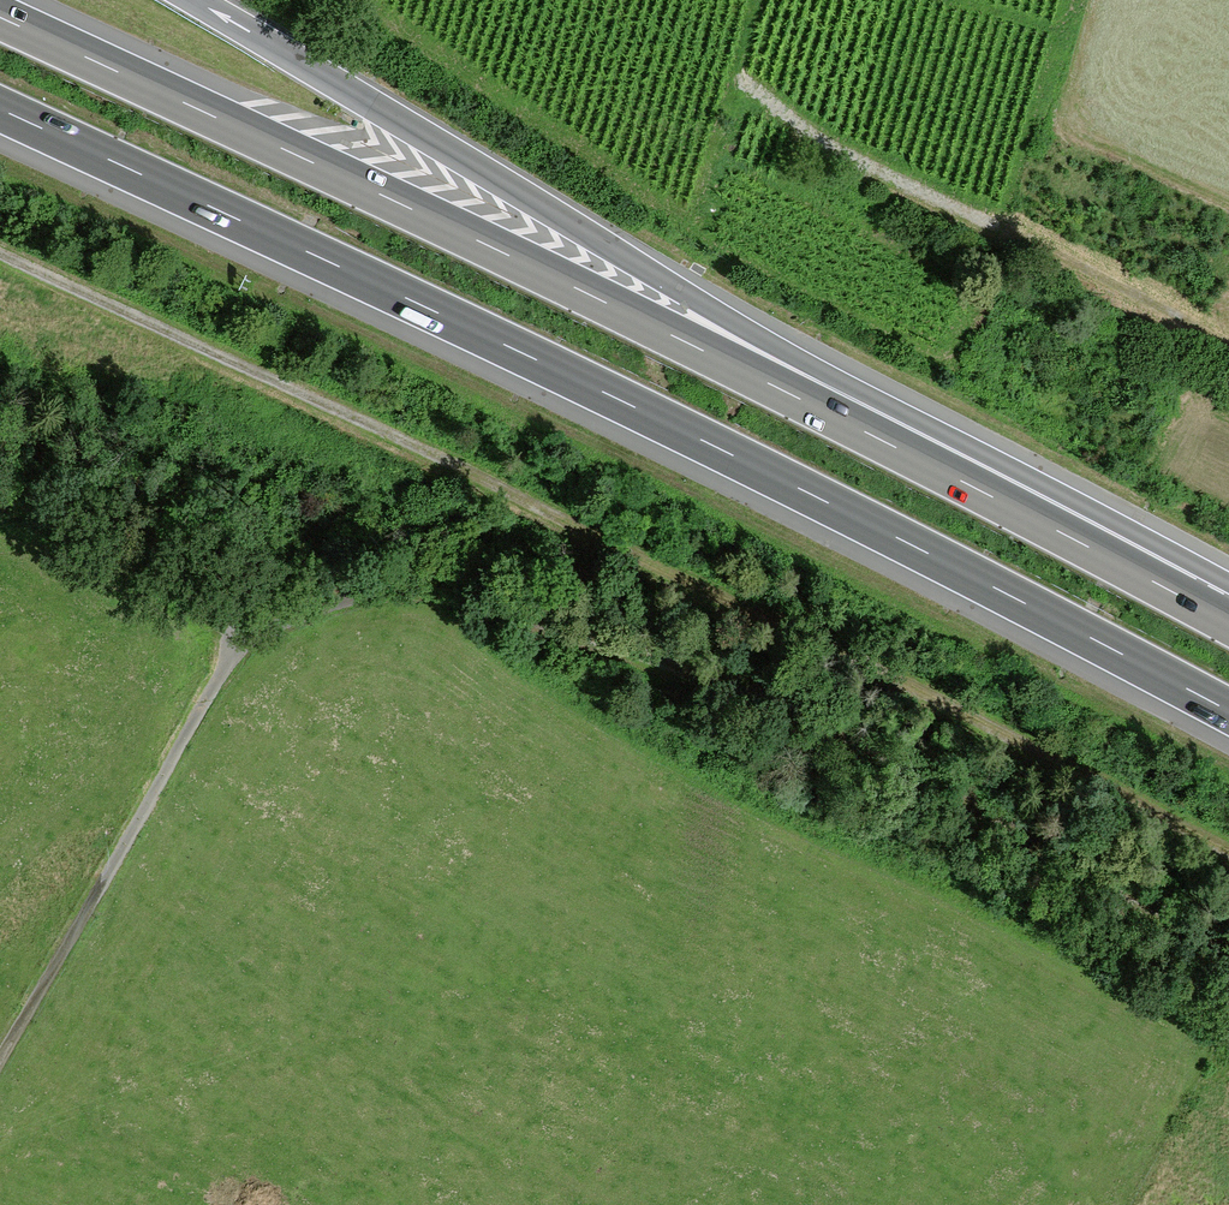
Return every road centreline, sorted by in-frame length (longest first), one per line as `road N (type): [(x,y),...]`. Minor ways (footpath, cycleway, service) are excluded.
road 1 (track): [(0,1064),(241,647),(301,613),(350,597),(426,595),(854,741),(1228,945)]
road 2 (motorway): [(1228,626),(1003,503),(0,18)]
road 3 (motorway): [(0,111),(985,585),(1228,715)]
road 4 (track): [(1228,851),(0,251)]
road 5 (motorway): [(1228,592),(711,311),(197,0)]

